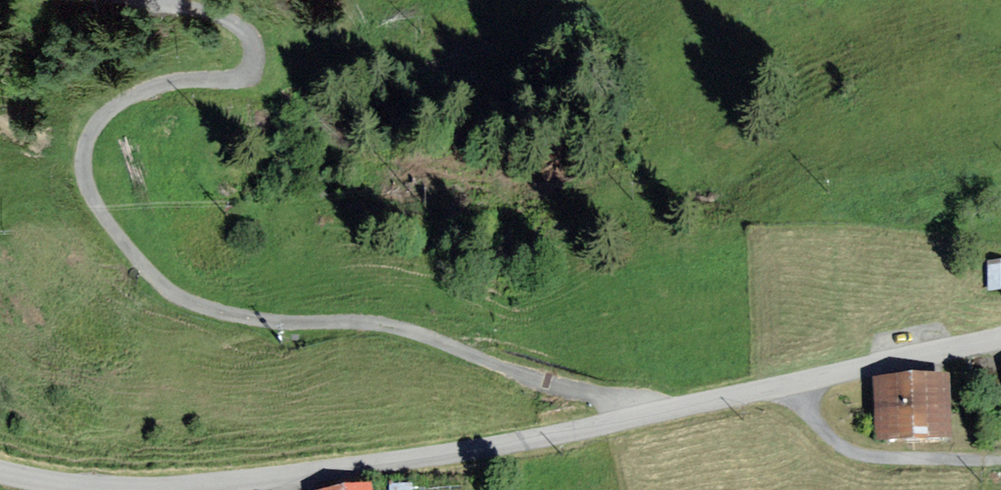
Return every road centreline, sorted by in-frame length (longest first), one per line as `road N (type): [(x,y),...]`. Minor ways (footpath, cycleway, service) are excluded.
road 1 (unclassified): [(637,415),(625,399),(537,381),(401,329),(235,315),(193,304),(157,281),(93,198),(85,159),(93,126),(139,92),(235,78),(255,57),(249,35),(224,18),(142,0)]
road 2 (unclassified): [(0,470),(74,486),(319,471),(637,415)]
road 3 (unclassified): [(799,382),(815,419),(841,443),(875,454),(1000,459)]
road 4 (unclassified): [(799,382),(1000,330)]
road 5 (unclassified): [(637,415),(799,382)]

